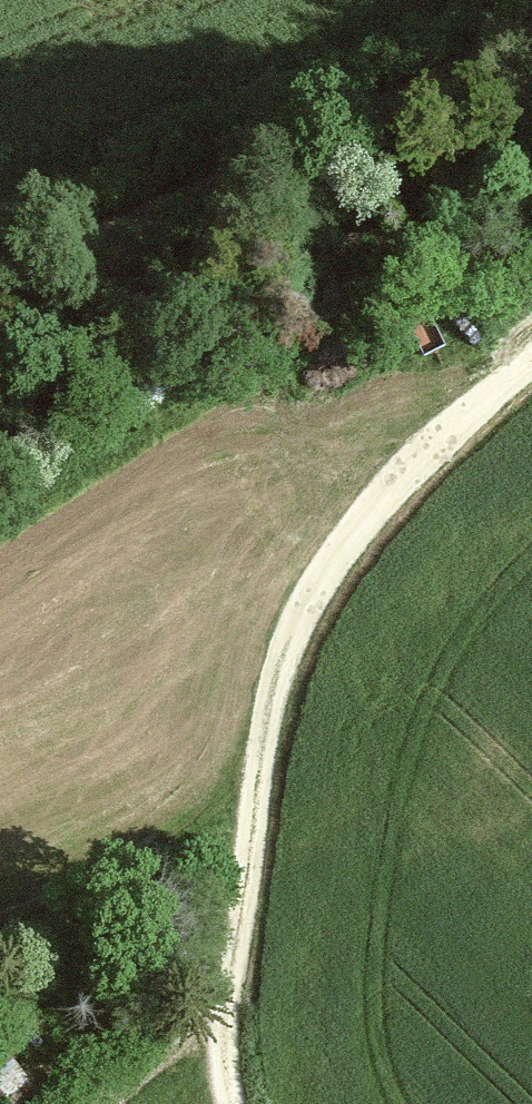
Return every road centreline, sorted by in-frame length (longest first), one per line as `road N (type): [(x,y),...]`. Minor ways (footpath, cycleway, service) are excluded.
road 1 (track): [(531,367),(323,583),(257,852),(224,1081),(234,1103)]
road 2 (track): [(531,86),(0,341)]
road 3 (track): [(280,757),(210,812),(0,906)]

